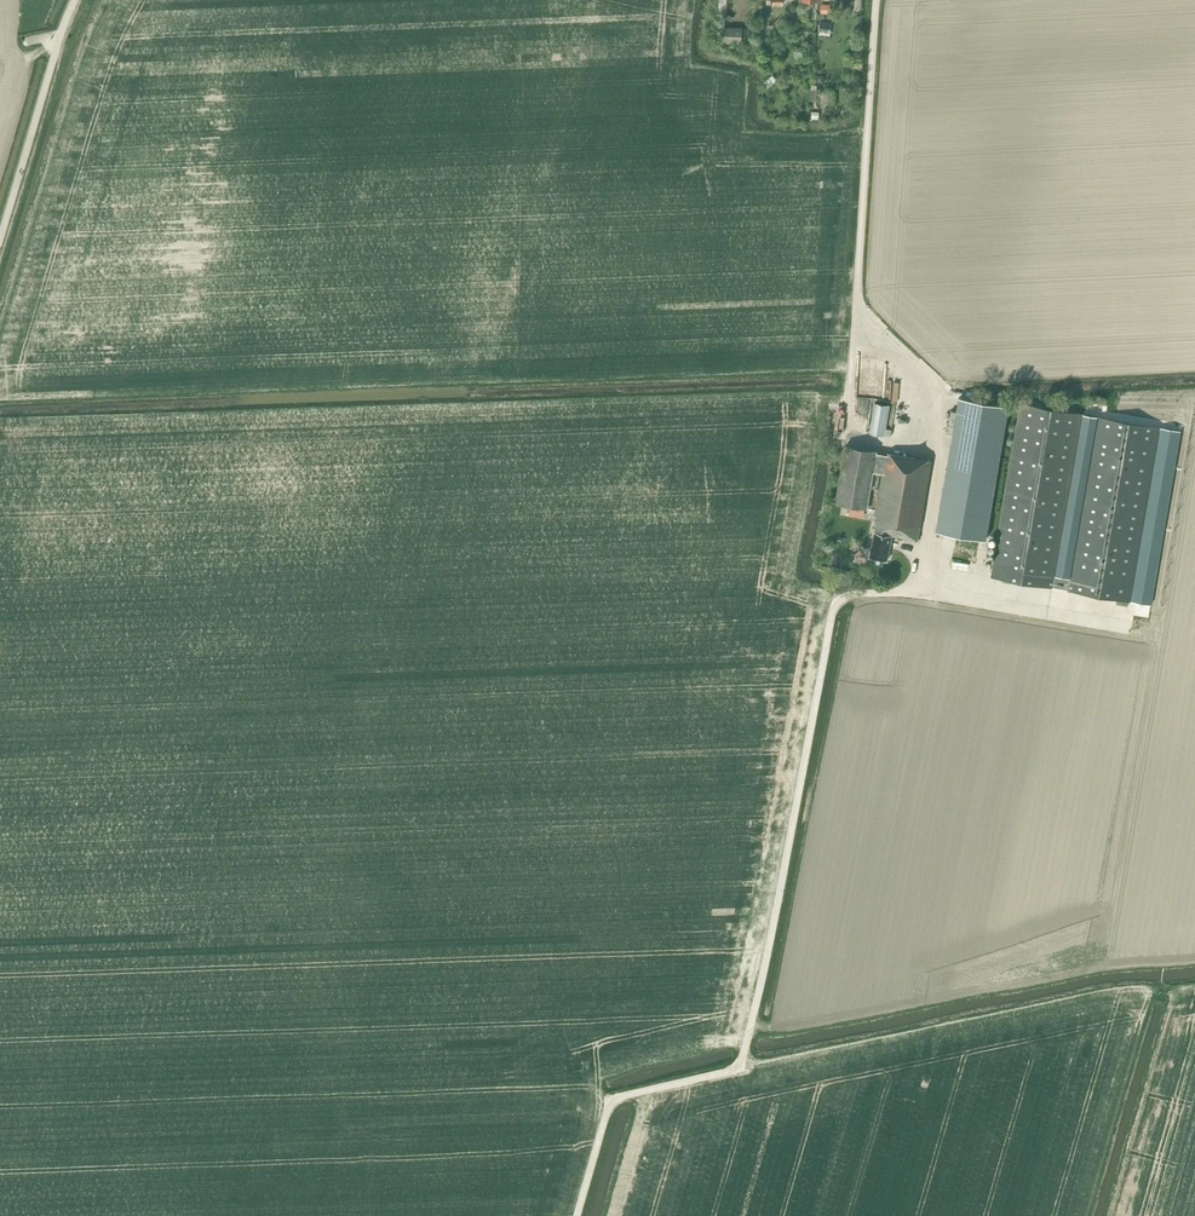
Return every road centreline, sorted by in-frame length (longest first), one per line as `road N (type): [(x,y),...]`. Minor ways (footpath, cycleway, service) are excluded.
road 1 (track): [(926,420),(941,448),(917,592),(850,596),(833,614),(742,1069),(612,1099),(577,1215)]
road 2 (unclassified): [(0,239),(75,0)]
road 3 (track): [(917,592),(1126,630)]

